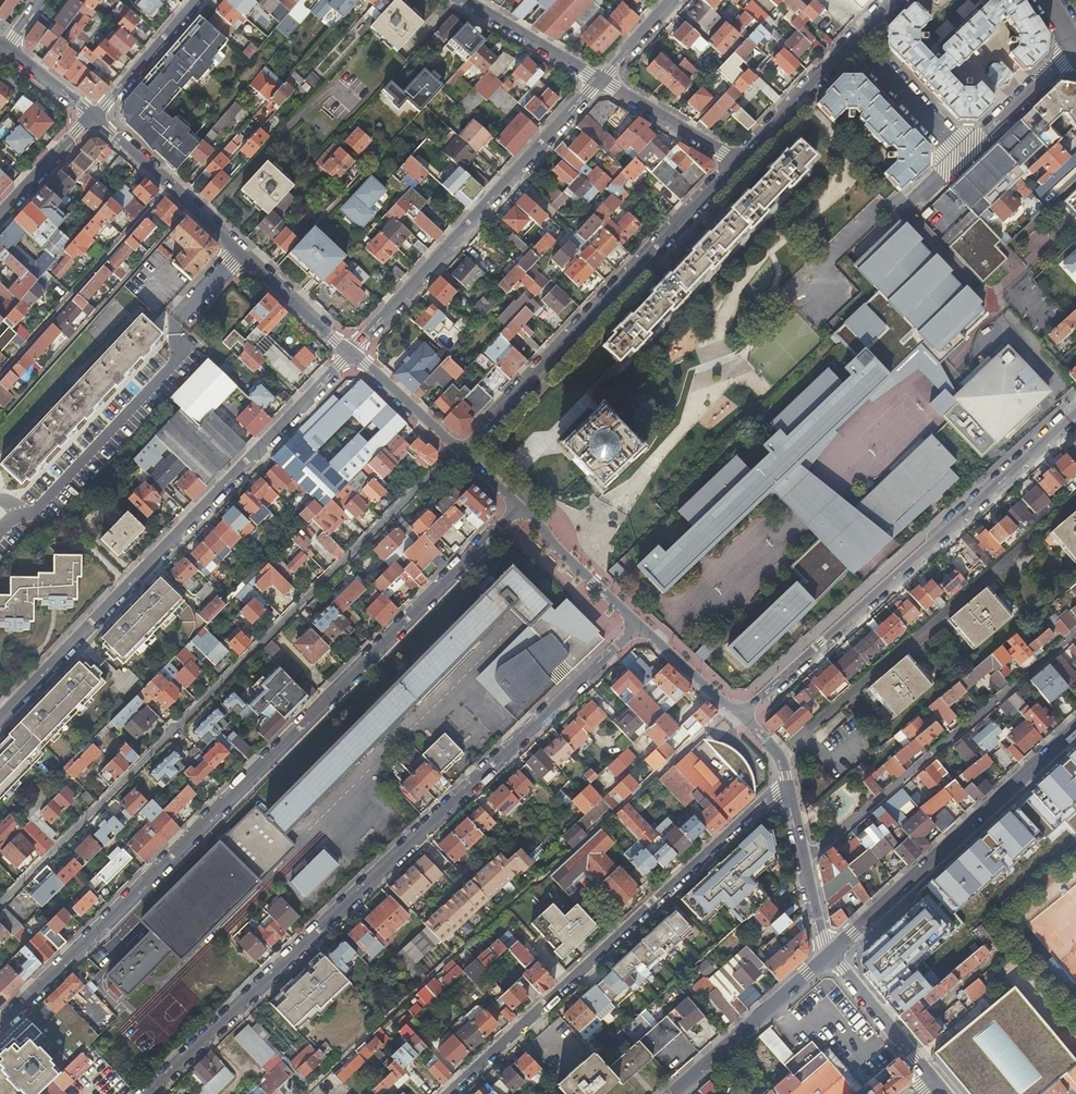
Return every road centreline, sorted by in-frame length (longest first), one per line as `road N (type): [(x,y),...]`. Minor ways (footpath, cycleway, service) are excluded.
road 1 (residential): [(519,508),(0,1025)]
road 2 (residential): [(144,1093),(642,624)]
road 3 (residential): [(0,904),(454,448)]
road 4 (residential): [(352,355),(0,716)]
road 5 (residential): [(788,786),(449,1093)]
road 6 (residential): [(1075,415),(741,716)]
road 7 (residential): [(454,448),(741,162)]
road 8 (residential): [(242,254),(172,321),(172,365),(55,511),(12,521),(0,533)]
road 9 (residential): [(598,79),(352,355)]
road 10 (residential): [(802,855),(1075,634)]
road 11 (secondary): [(831,956),(1075,730)]
road 12 (secondary): [(672,1093),(831,956)]
road 13 (residential): [(242,254),(94,117)]
road 14 (residential): [(817,293),(958,154)]
road 15 (residential): [(642,624),(519,508)]
road 16 (residential): [(741,162),(855,42)]
road 17 (residential): [(741,162),(598,79)]
road 18 (residential): [(935,1079),(831,956)]
road 19 (residential): [(958,154),(1075,45)]
road 20 (residential): [(94,117),(198,0)]
road 21 (residential): [(598,79),(463,0)]
road 22 (residential): [(855,42),(958,154)]
road 23 (residential): [(352,355),(242,254)]
road 24 (residential): [(454,448),(352,355)]
road 25 (residential): [(0,218),(94,117)]
road 26 (residential): [(741,716),(642,624)]

